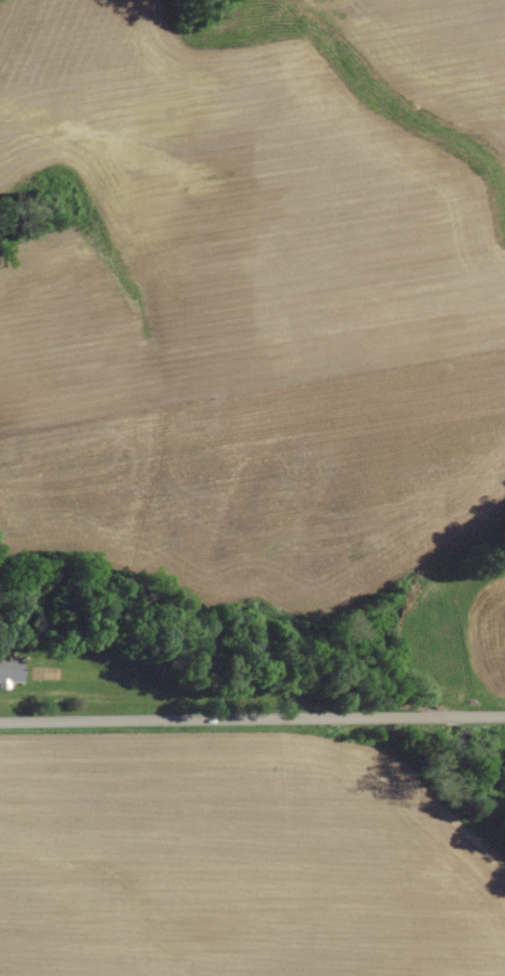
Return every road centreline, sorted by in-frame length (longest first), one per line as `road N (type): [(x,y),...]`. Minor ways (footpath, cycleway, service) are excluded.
road 1 (residential): [(0,722),(504,712)]

